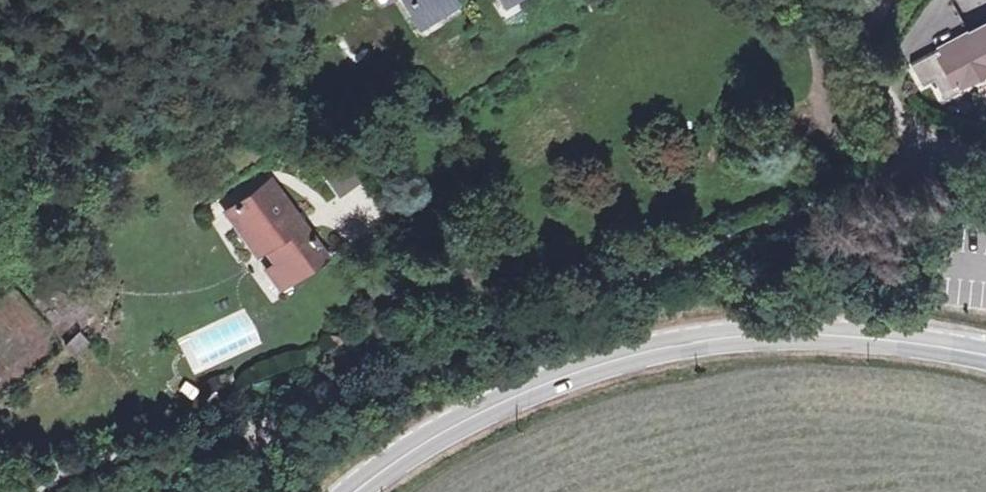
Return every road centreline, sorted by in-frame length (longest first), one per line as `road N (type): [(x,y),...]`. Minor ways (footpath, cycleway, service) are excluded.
road 1 (track): [(0,486),(387,383),(646,270),(793,227),(947,154),(985,157)]
road 2 (secondary): [(985,356),(818,335),(669,349),(515,400),(361,491)]
road 3 (unclassified): [(841,0),(850,38),(886,101),(947,154)]

